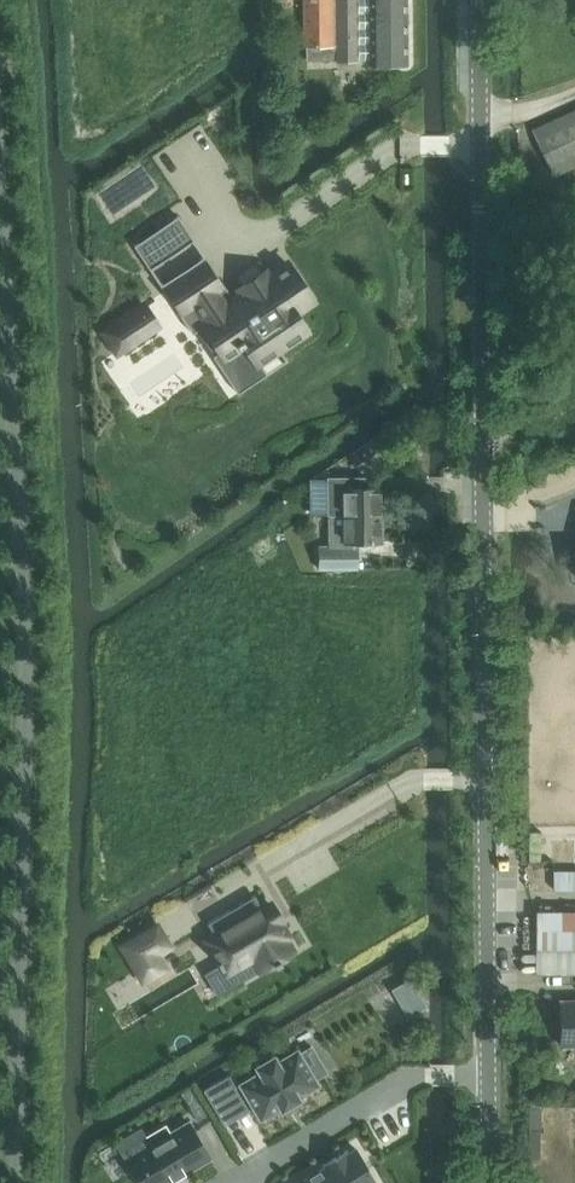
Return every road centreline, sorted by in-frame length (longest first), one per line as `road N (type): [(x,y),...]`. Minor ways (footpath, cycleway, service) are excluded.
road 1 (residential): [(487,1072),(480,0)]
road 2 (residential): [(244,1182),(409,1076),(487,1072)]

